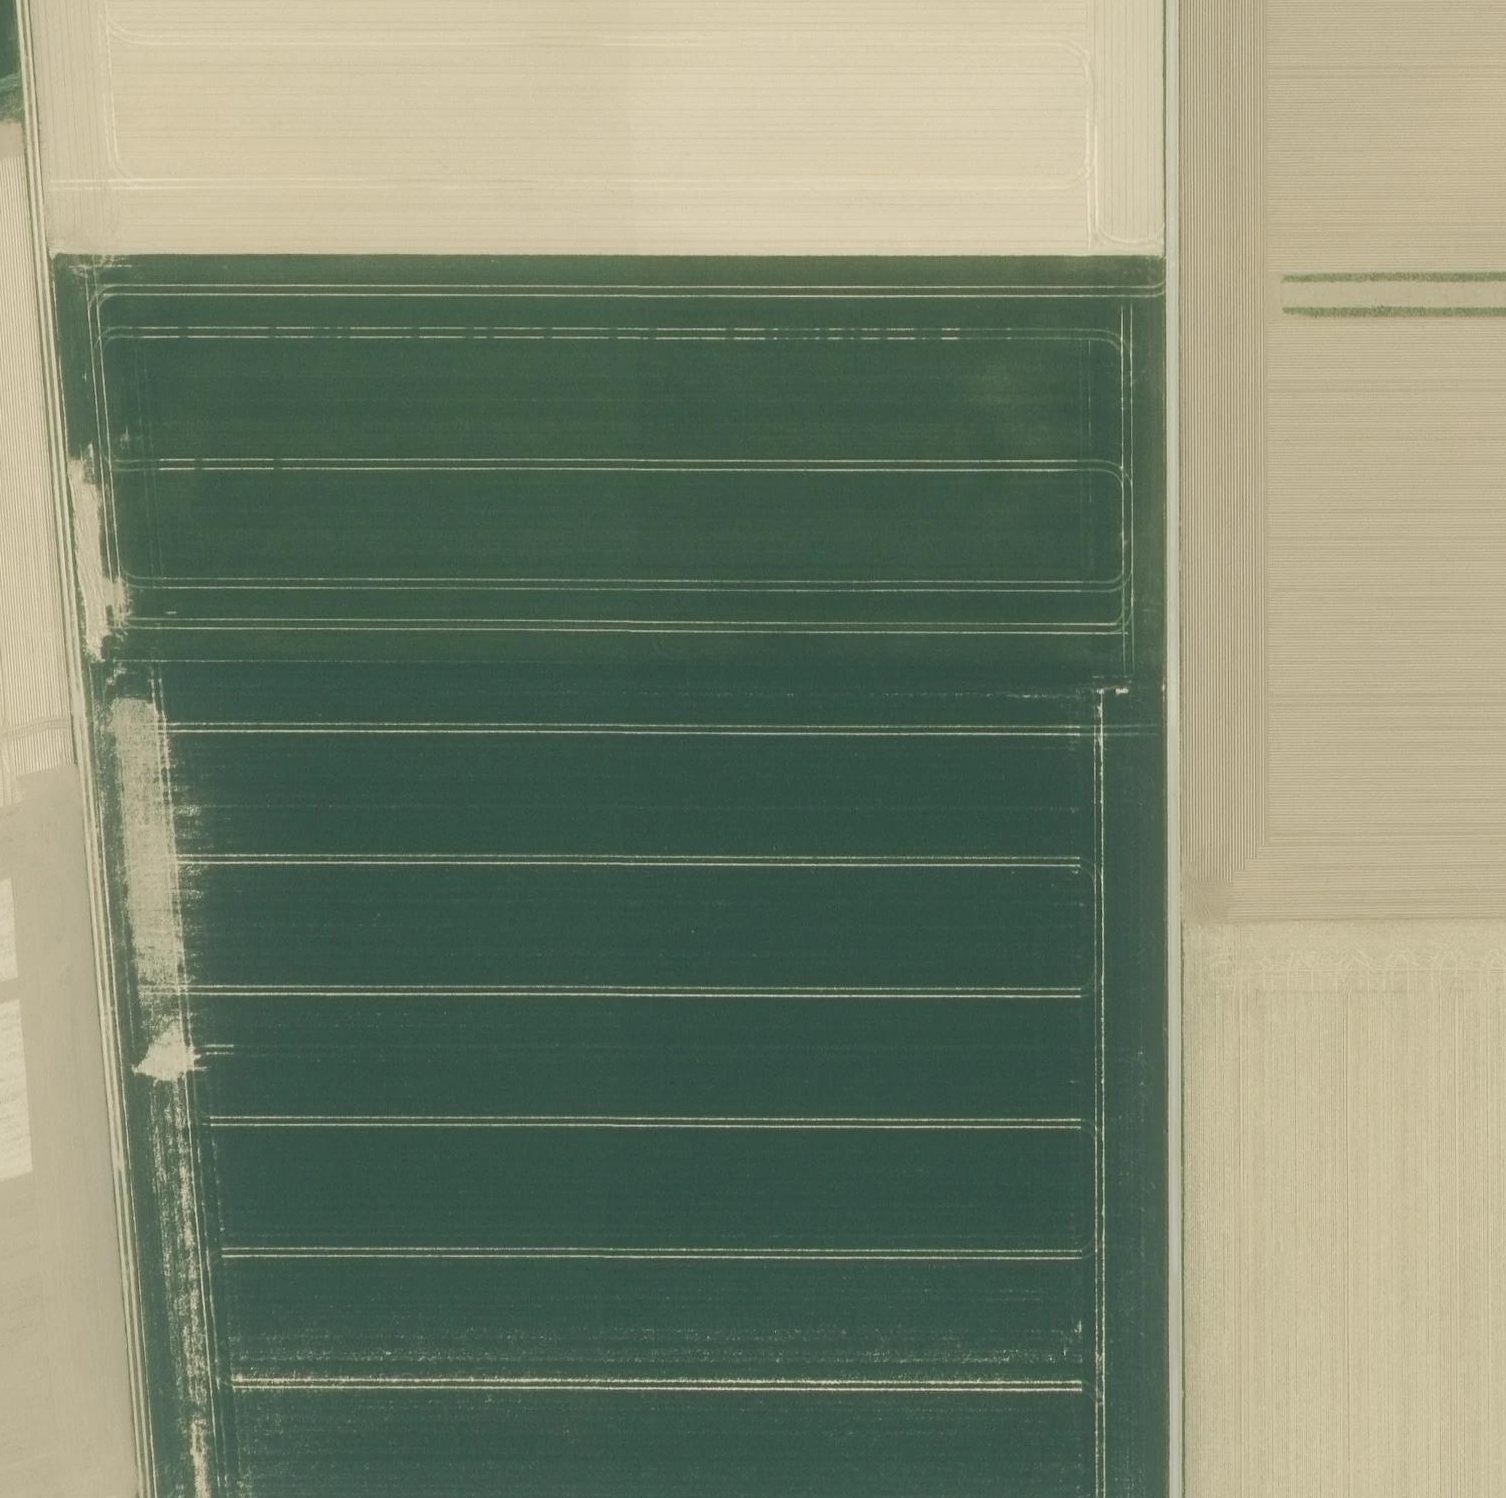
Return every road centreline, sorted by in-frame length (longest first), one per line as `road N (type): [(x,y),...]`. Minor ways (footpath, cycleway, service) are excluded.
road 1 (track): [(147,1497),(24,0)]
road 2 (track): [(1176,1497),(1172,0)]

